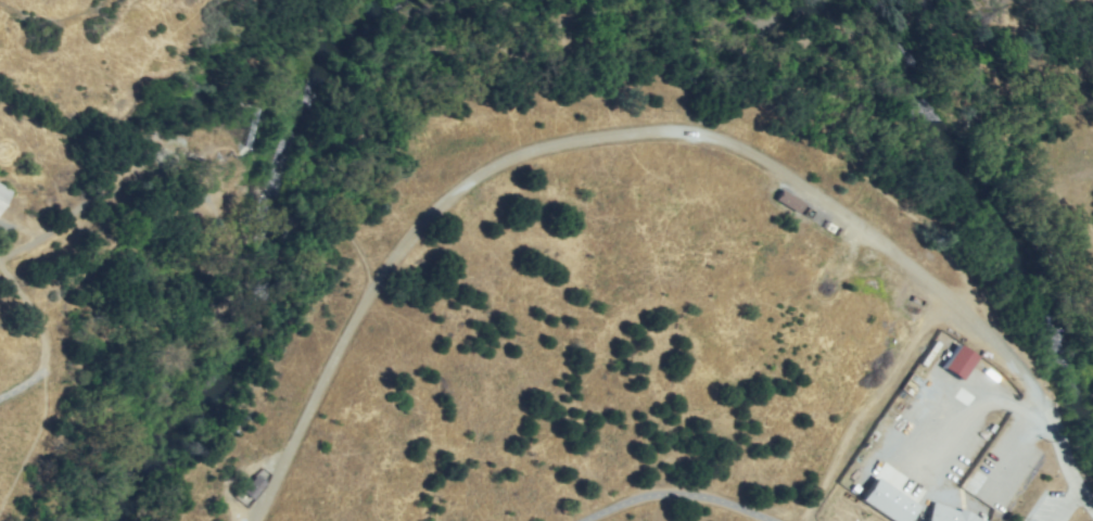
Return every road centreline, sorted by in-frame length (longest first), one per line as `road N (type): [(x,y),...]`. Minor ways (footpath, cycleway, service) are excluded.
road 1 (track): [(0,282),(145,169),(226,239)]
road 2 (track): [(932,291),(791,520)]
road 3 (track): [(0,401),(42,373),(50,327),(0,289)]

